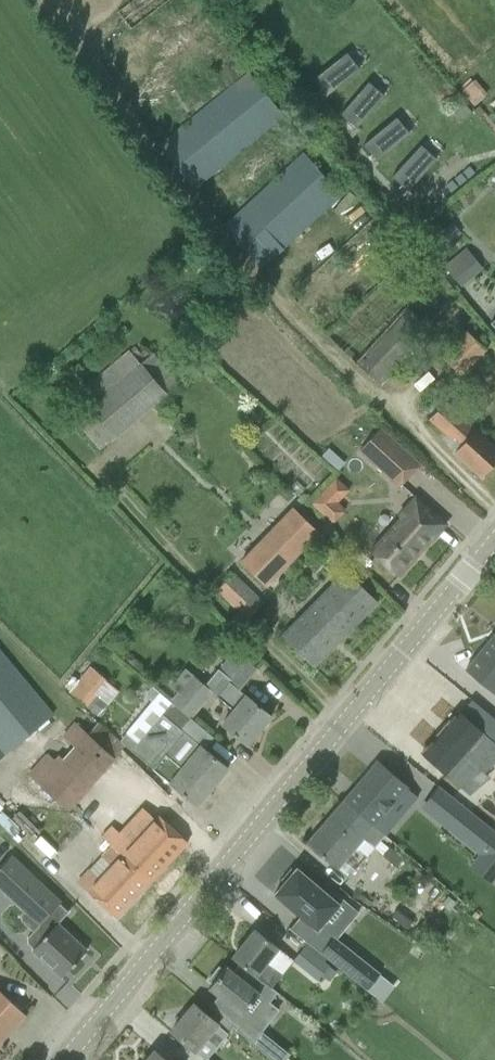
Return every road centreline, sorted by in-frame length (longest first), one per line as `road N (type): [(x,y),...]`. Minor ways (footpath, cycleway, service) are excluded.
road 1 (tertiary): [(65,1059),(494,538)]

